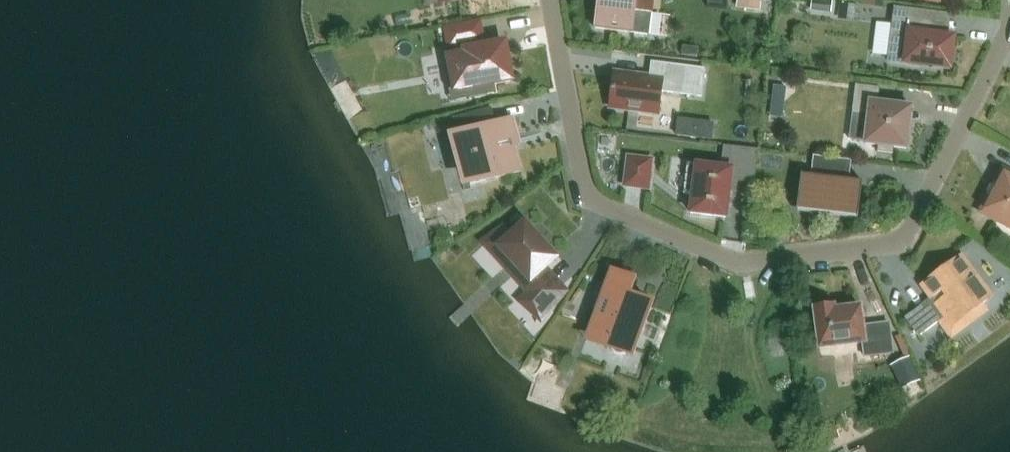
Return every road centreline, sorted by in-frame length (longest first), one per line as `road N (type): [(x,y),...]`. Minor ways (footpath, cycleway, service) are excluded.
road 1 (residential): [(549,0),(588,205),(740,268),(900,246),(1009,36)]

